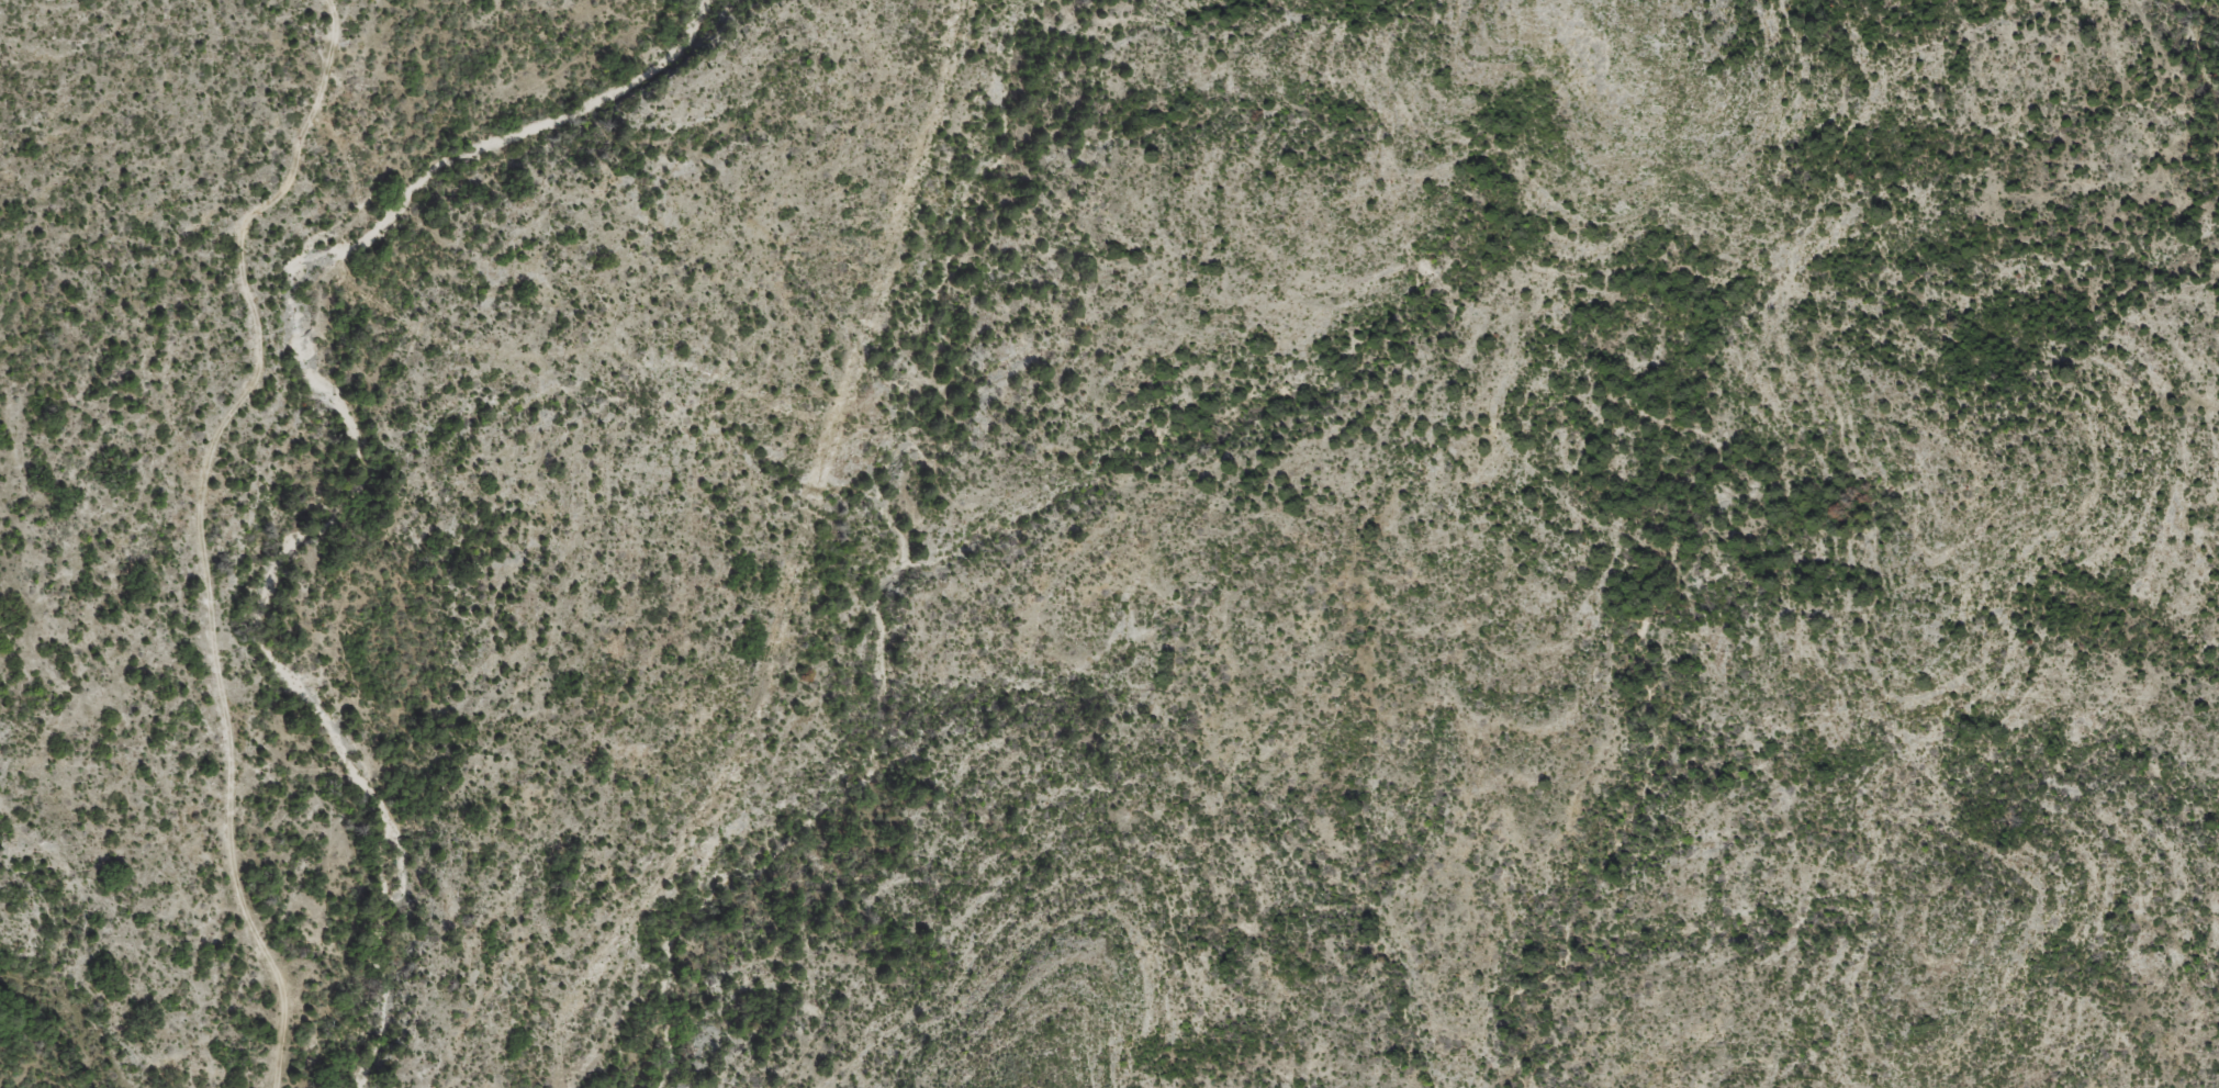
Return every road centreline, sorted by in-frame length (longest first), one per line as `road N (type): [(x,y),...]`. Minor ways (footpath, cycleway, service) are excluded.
road 1 (residential): [(322,0),(332,68),(322,100),(240,256),(257,369),(194,492),(198,588),(231,694),(278,980),(283,1042),(275,1087)]

